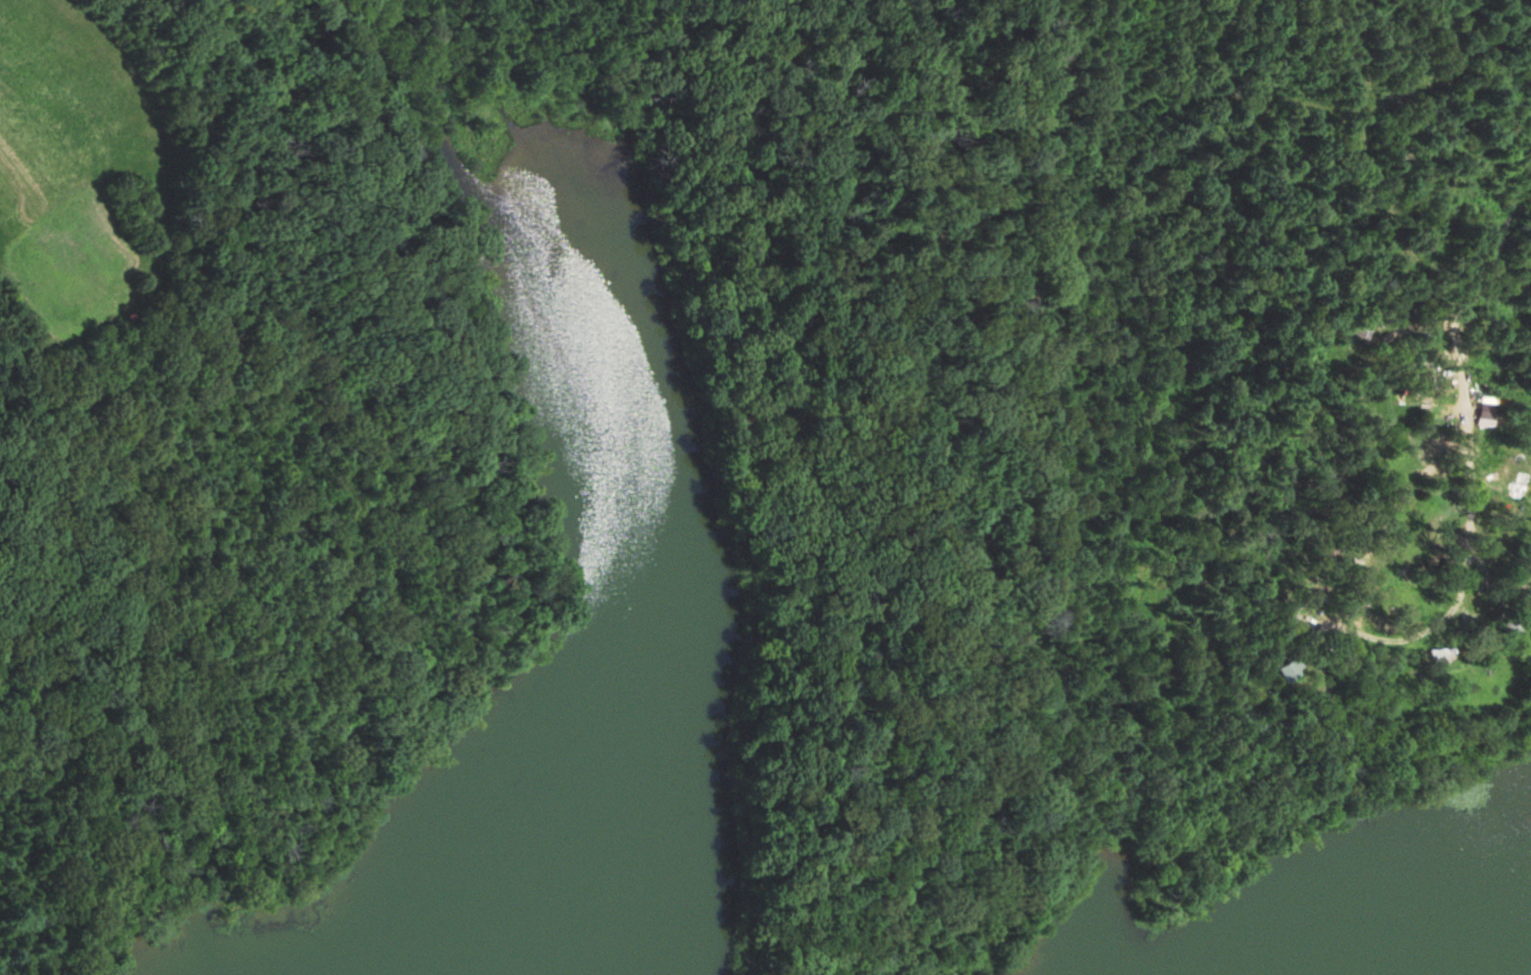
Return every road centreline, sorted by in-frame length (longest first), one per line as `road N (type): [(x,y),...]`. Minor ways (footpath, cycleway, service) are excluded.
road 1 (residential): [(1530,124),(1497,233),(1442,297),(1482,467),(1466,552)]

